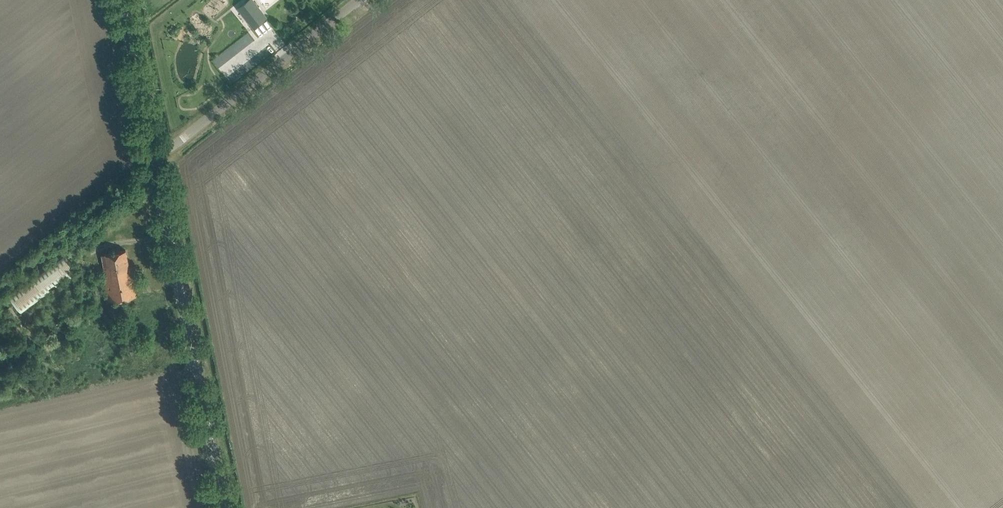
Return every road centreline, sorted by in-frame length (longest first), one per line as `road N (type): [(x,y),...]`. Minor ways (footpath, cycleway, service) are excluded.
road 1 (unclassified): [(223,507),(152,154)]
road 2 (unclassified): [(152,154),(353,0)]
road 3 (unclassified): [(152,154),(122,0)]

